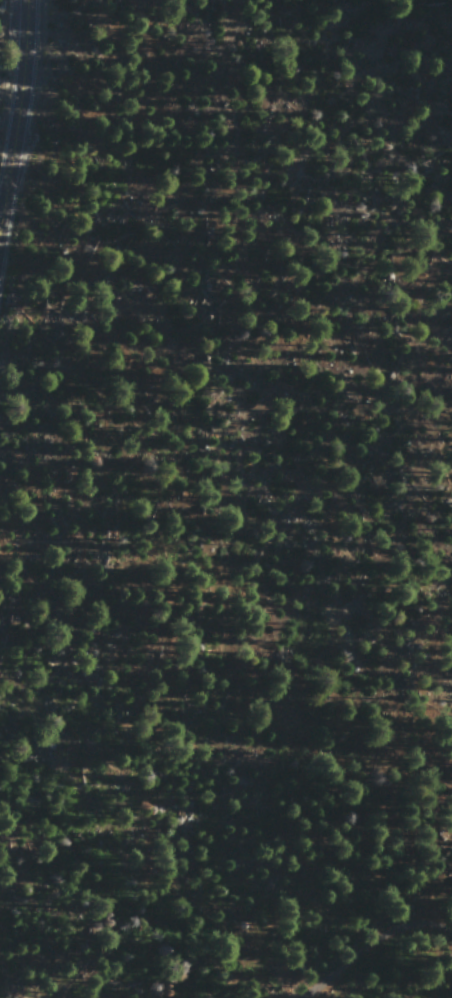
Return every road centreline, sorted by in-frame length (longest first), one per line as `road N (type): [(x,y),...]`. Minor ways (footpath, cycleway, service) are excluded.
road 1 (primary): [(0,211),(24,0)]
road 2 (residential): [(451,941),(439,929),(399,927),(309,997)]

